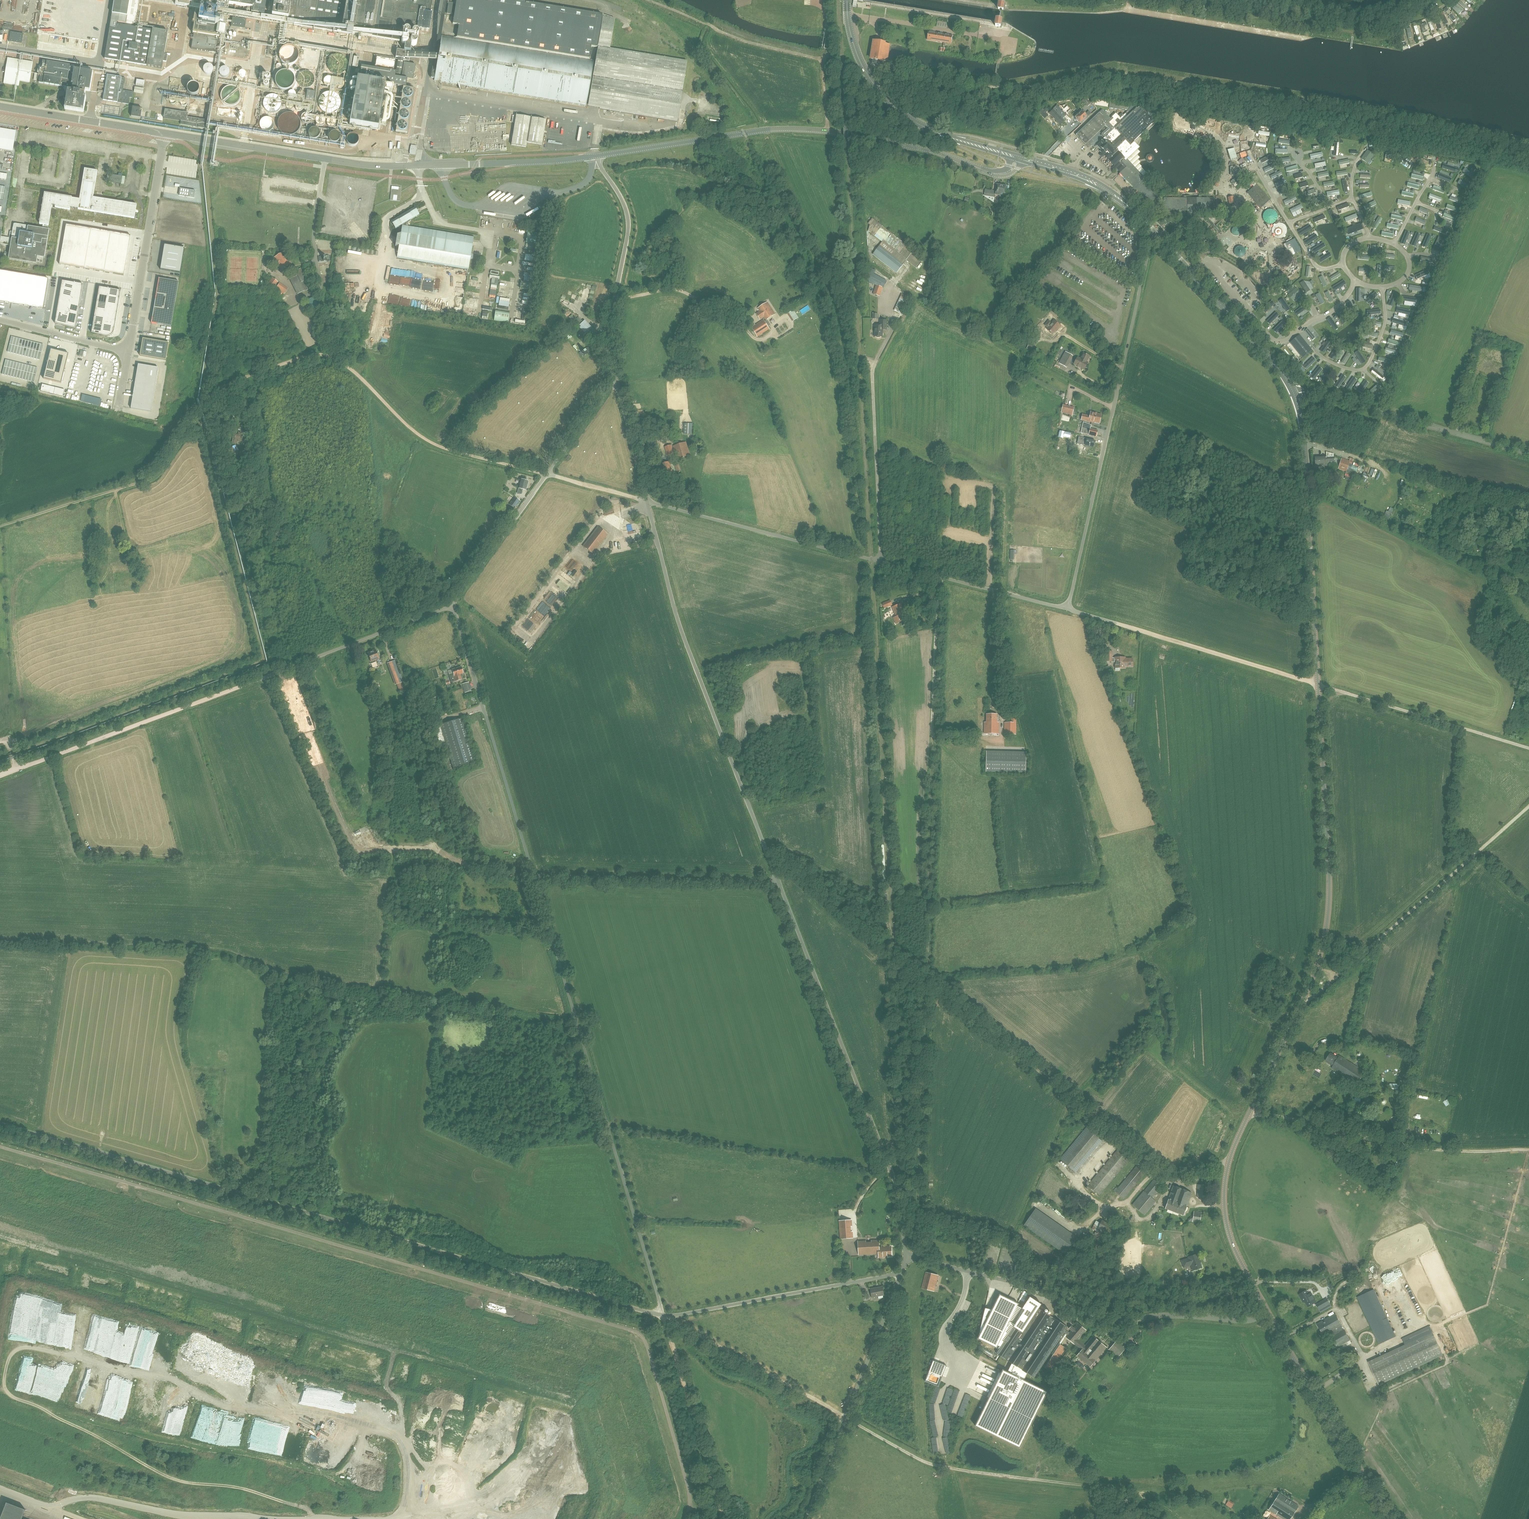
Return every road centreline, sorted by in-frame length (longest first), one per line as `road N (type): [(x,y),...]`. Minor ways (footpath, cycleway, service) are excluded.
road 1 (tertiary): [(1254,1286),(1228,1230),(1226,1175),(1318,964),(1329,897),(1302,427),(1294,395)]
road 2 (unclassified): [(661,1315),(0,1123)]
road 3 (track): [(921,1257),(940,577)]
road 4 (unclassified): [(940,577),(1061,607),(1069,601),(1152,231)]
road 5 (track): [(1061,607),(1528,749)]
road 6 (unclassified): [(0,776),(453,605)]
road 7 (unclassified): [(661,1315),(534,876)]
road 8 (track): [(769,857),(1113,1132)]
road 9 (unclassified): [(1016,157),(1011,171),(997,174),(896,143),(791,129),(600,155)]
road 10 (track): [(0,526),(148,479),(229,384),(316,354),(355,372)]
road 11 (unclassified): [(778,880),(683,635),(647,501)]
road 12 (unclassified): [(906,1257),(893,1177),(778,880)]
road 13 (track): [(534,876),(481,874),(439,852),(355,847),(289,705),(283,670)]
road 14 (unclassified): [(906,1257),(1031,1287),(1109,1318),(1213,1318)]
road 15 (unclassified): [(940,577),(647,501)]
road 16 (track): [(846,1418),(932,1466),(1133,1493)]
road 17 (unclassified): [(534,876),(453,605)]
road 18 (unclassified): [(807,1518),(901,1274)]
road 19 (tertiary): [(1016,157),(932,132),(896,109),(861,65),(847,0)]
road 20 (unclassified): [(778,880),(534,876)]
road 21 (unclassified): [(1294,395),(1528,453)]
road 22 (unclassified): [(664,1315),(901,1274)]
road 23 (tertiary): [(1390,1518),(1268,1312)]
road 24 (track): [(1299,1010),(1475,854)]
road 25 (unclassified): [(617,382),(608,334),(628,223),(600,155)]
road 26 (track): [(355,372),(434,444),(547,474)]
road 27 (unclassified): [(128,351),(165,133)]
road 28 (tertiary): [(1294,395),(1271,359),(1152,231)]
road 29 (track): [(1528,146),(1319,102)]
road 30 (unclassified): [(724,1518),(664,1315)]
road 31 (track): [(846,1418),(668,1316)]
road 32 (unclassified): [(165,133),(0,106)]
road 33 (unclassified): [(325,158),(165,133)]
road 34 (unclassified): [(453,605),(547,474)]
road 35 (track): [(1404,1146),(1249,1114)]
road 36 (tertiary): [(1152,231),(1092,181),(1016,157)]
road 37 (unclassified): [(443,165),(600,155)]
road 38 (unclassified): [(128,351),(0,320)]
road 39 (unclassified): [(647,501),(617,382)]

